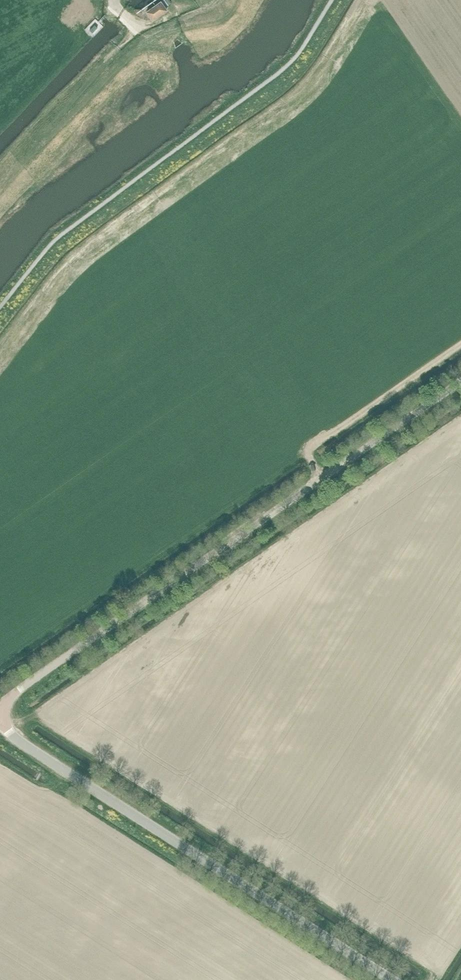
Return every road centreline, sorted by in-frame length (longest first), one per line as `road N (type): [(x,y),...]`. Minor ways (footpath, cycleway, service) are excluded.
road 1 (unclassified): [(0,703),(460,382)]
road 2 (unclassified): [(392,979),(0,723)]
road 3 (track): [(22,176),(24,159),(136,27)]

